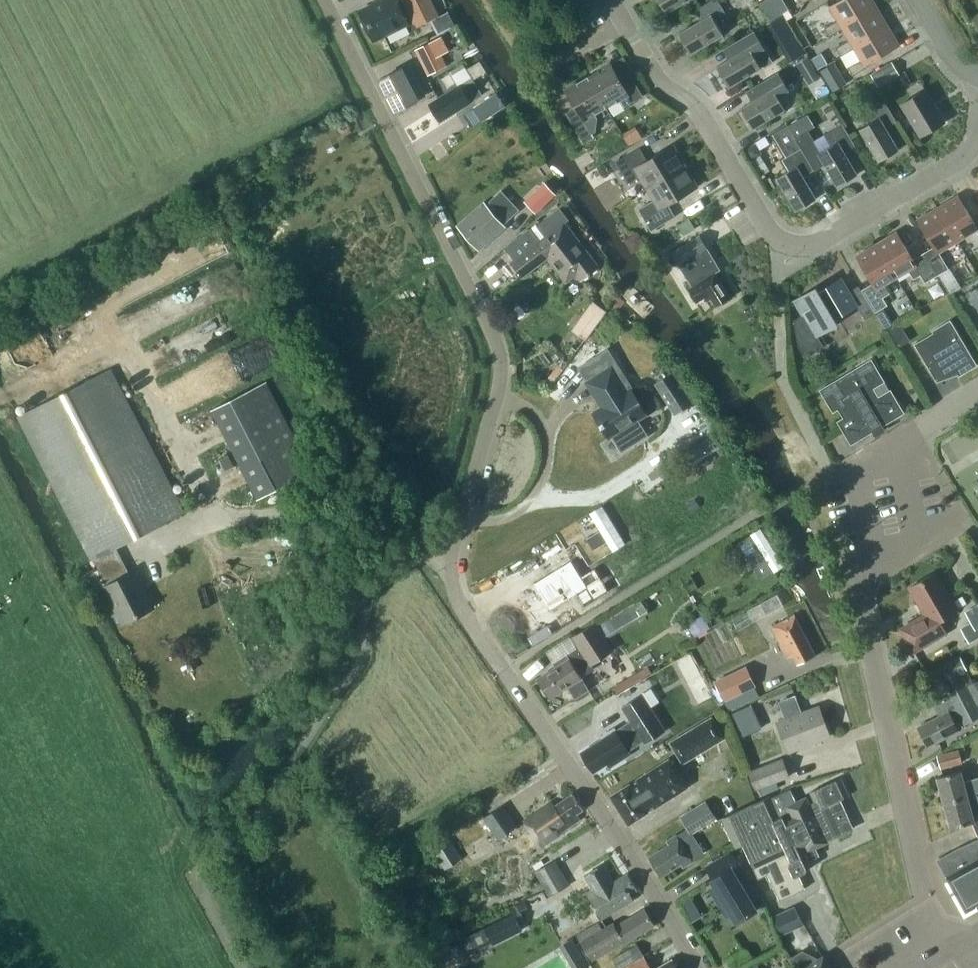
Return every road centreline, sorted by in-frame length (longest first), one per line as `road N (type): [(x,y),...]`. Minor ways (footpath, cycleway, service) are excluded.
road 1 (unclassified): [(701,967),(460,605),(458,565),(503,388),(495,339),(330,0)]
road 2 (residential): [(977,123),(965,159),(819,244),(798,246),(772,236),(693,105),(657,78),(611,0)]
road 3 (residential): [(948,947),(920,877),(866,602),(869,561)]

